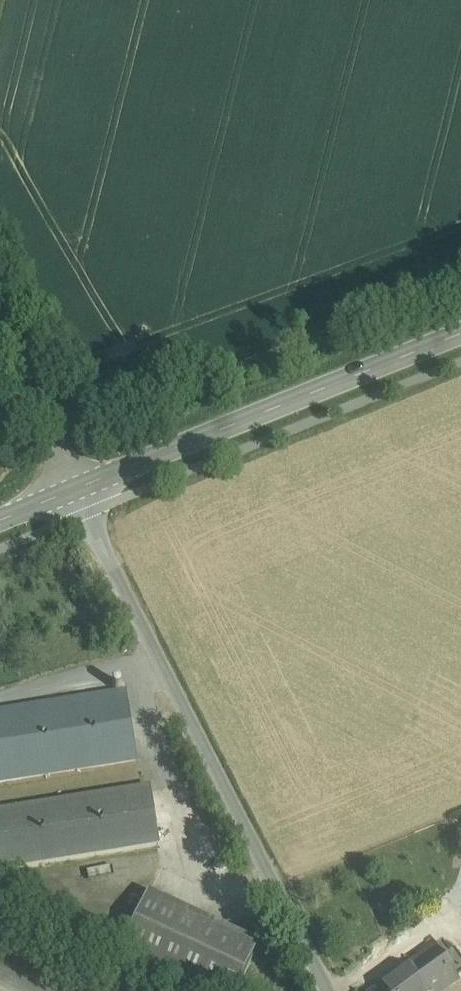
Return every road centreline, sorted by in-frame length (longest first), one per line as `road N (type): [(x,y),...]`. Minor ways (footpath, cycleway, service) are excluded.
road 1 (unclassified): [(328,990),(72,496)]
road 2 (tertiary): [(72,496),(460,338)]
road 3 (unclassified): [(0,364),(72,496)]

